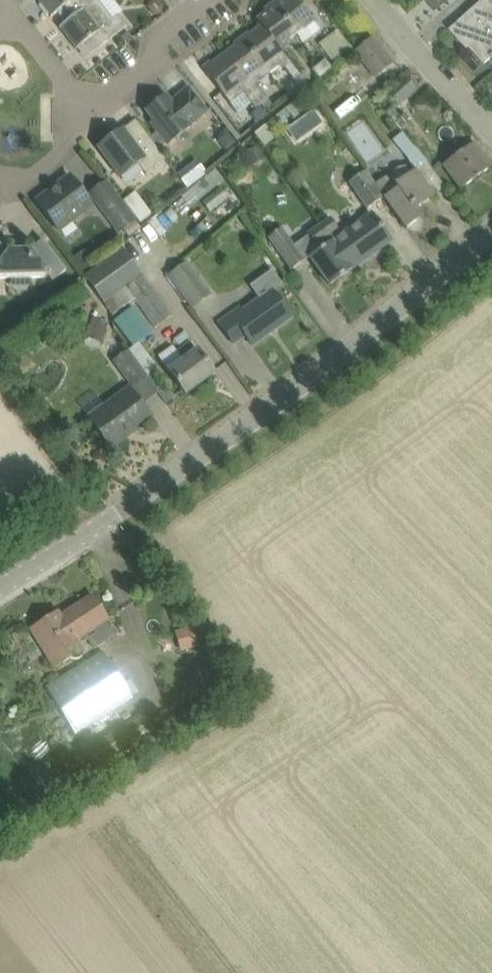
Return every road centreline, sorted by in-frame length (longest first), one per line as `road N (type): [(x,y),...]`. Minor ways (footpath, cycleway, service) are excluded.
road 1 (tertiary): [(0,586),(135,504),(491,235)]
road 2 (residential): [(81,104),(105,101),(156,61),(155,39),(213,0)]
road 3 (residential): [(491,135),(377,0)]
road 4 (residential): [(81,104),(65,156),(14,193),(0,175)]

